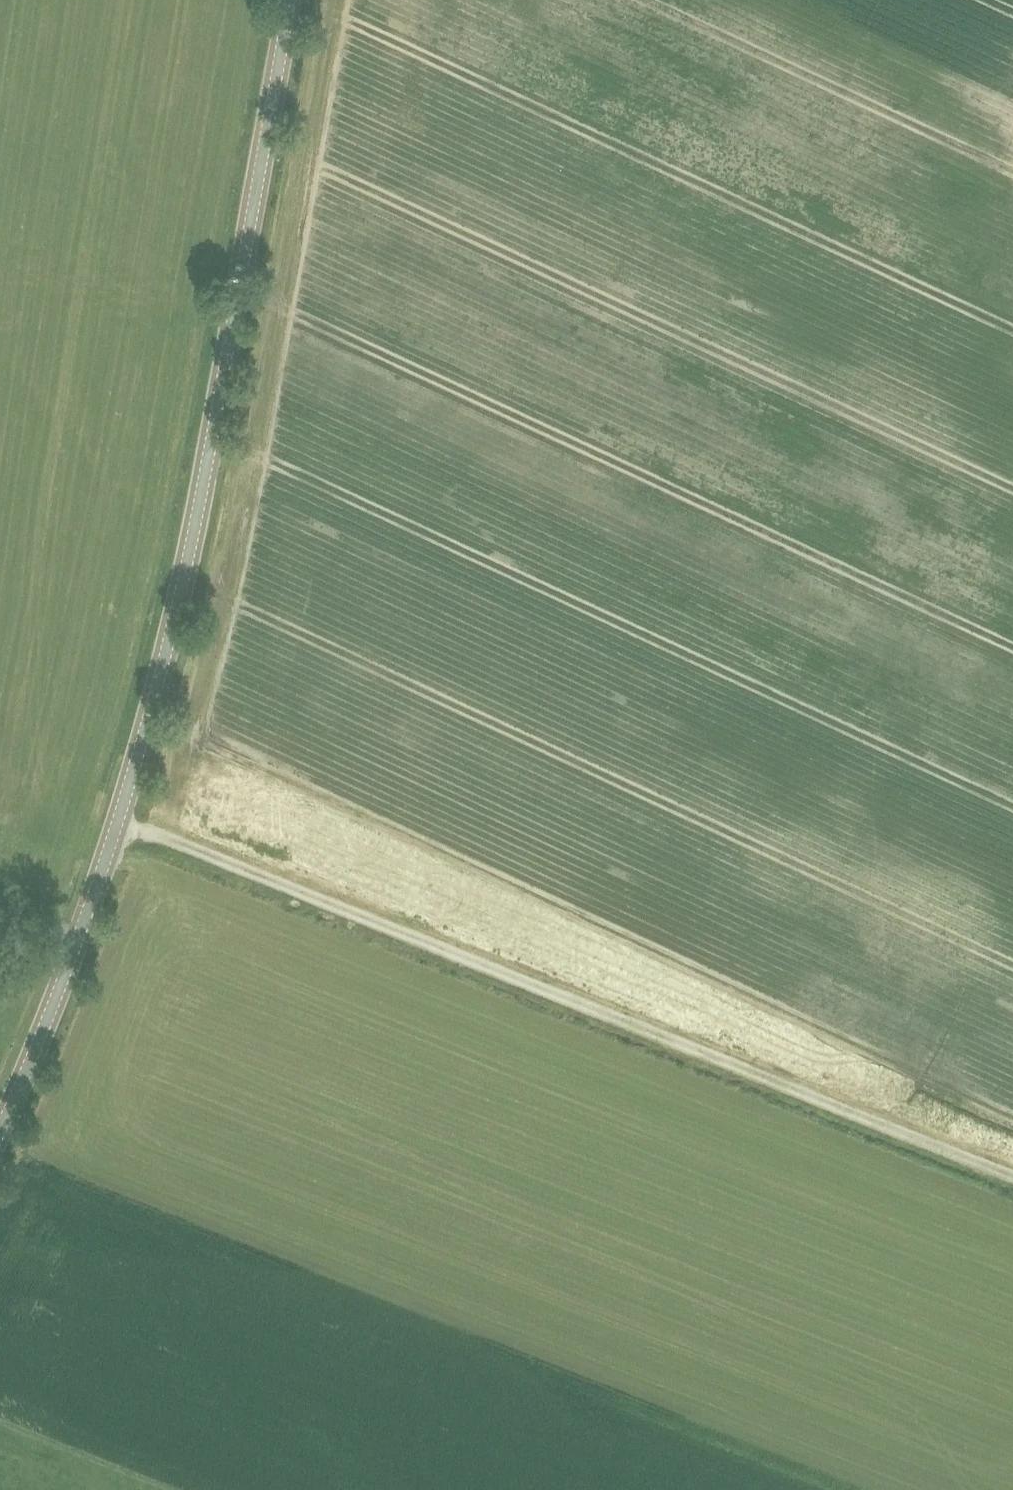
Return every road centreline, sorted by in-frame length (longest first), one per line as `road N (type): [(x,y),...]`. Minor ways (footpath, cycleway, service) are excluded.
road 1 (tertiary): [(0,1147),(83,941),(154,709),(209,472),(294,0)]
road 2 (track): [(1012,1173),(120,822)]

